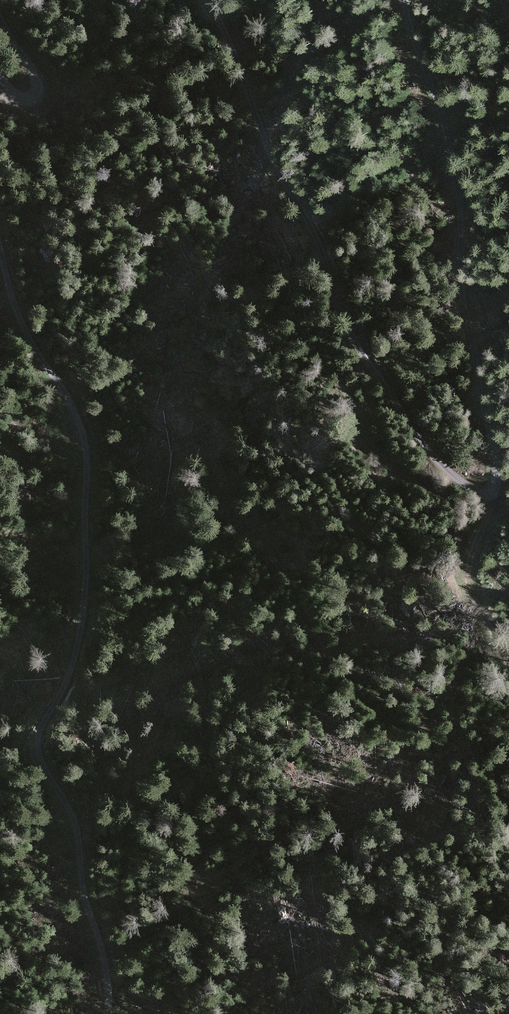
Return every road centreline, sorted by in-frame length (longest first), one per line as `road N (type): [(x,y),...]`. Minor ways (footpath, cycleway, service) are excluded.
road 1 (unclassified): [(206,0),(269,153),(320,246),(356,344),(435,460),(481,491),(494,482),(494,470),(460,286),(458,213),(446,141),(403,0)]
road 2 (unclassified): [(106,1013),(76,826),(36,740),(65,681),(82,615),(86,459),(69,400),(14,306),(0,250)]
road 3 (track): [(481,491),(485,523),(468,560),(468,598),(508,666)]
road 4 (unclassified): [(0,79),(18,105),(35,104),(37,79),(0,19)]

